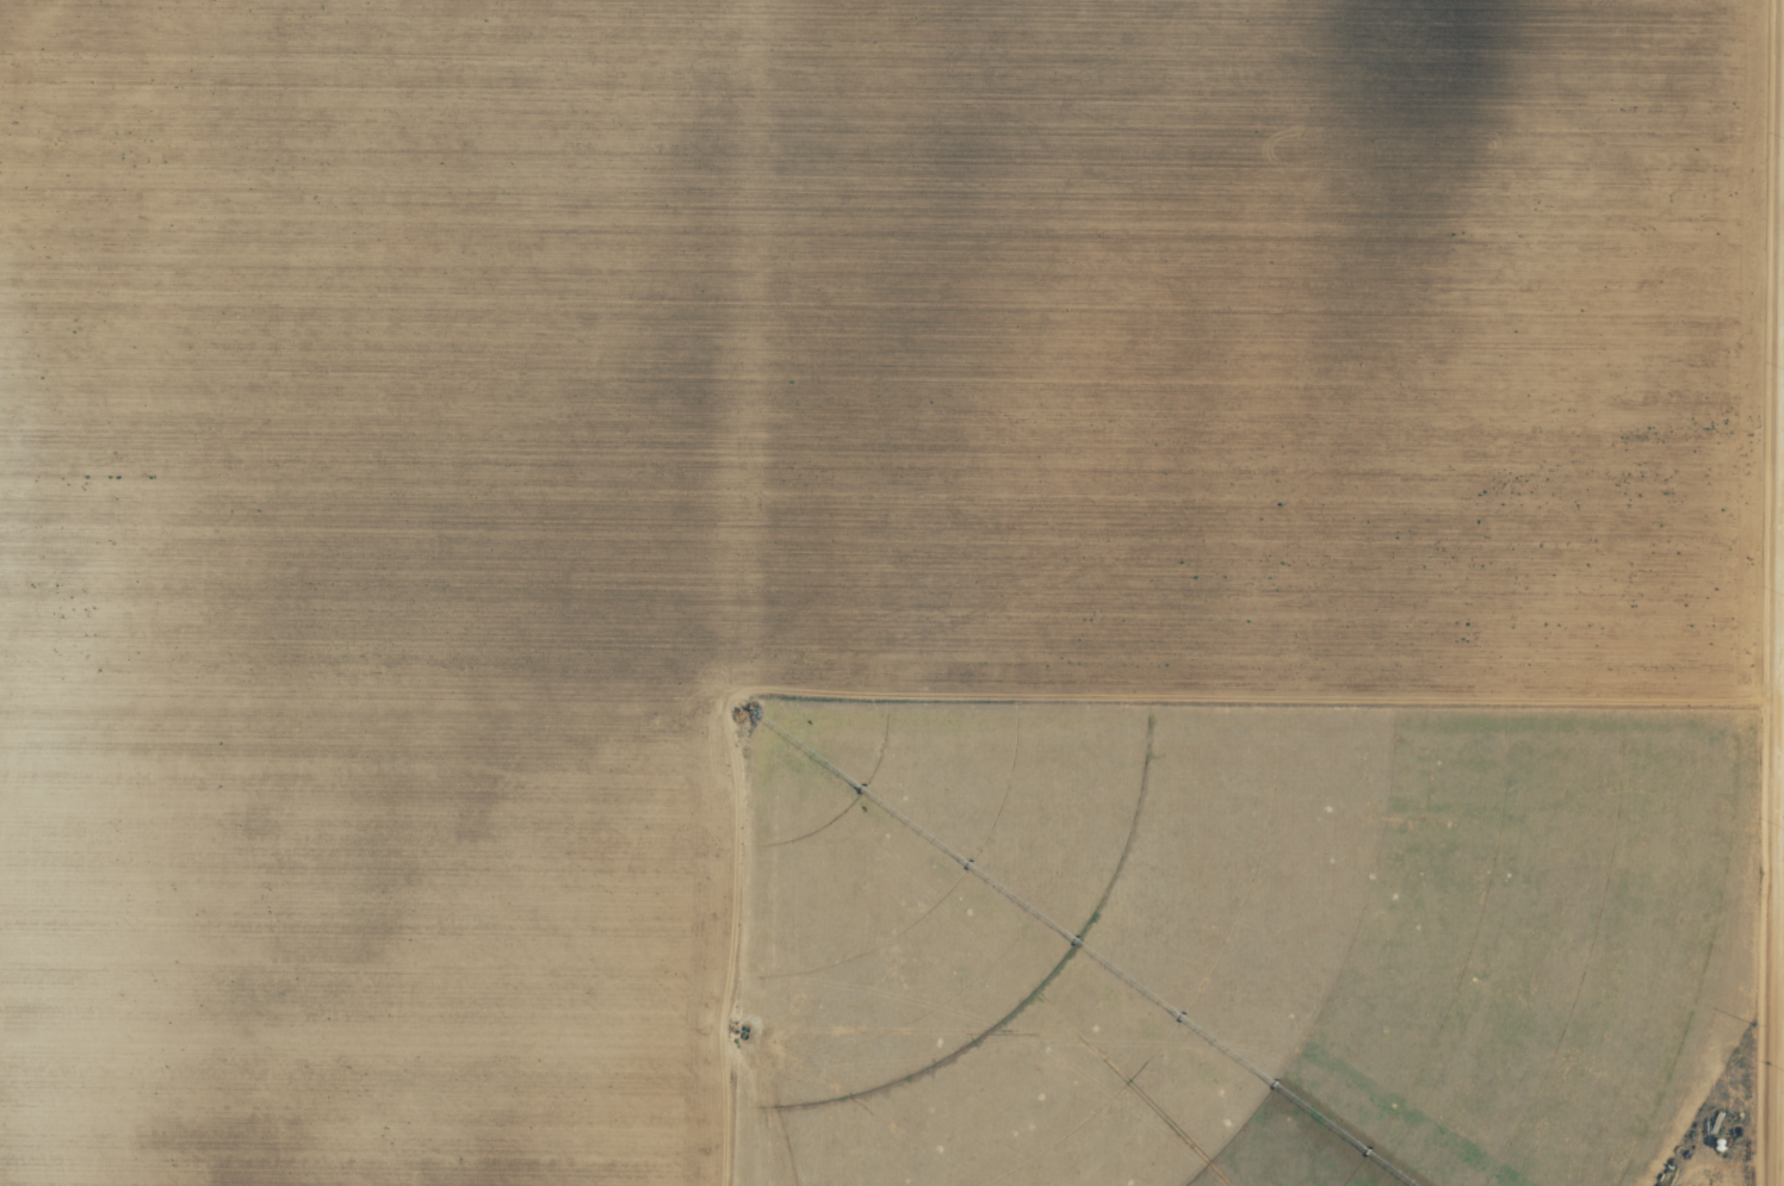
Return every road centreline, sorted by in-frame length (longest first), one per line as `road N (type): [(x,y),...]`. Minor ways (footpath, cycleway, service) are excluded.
road 1 (residential): [(1773,1185),(1773,0)]

